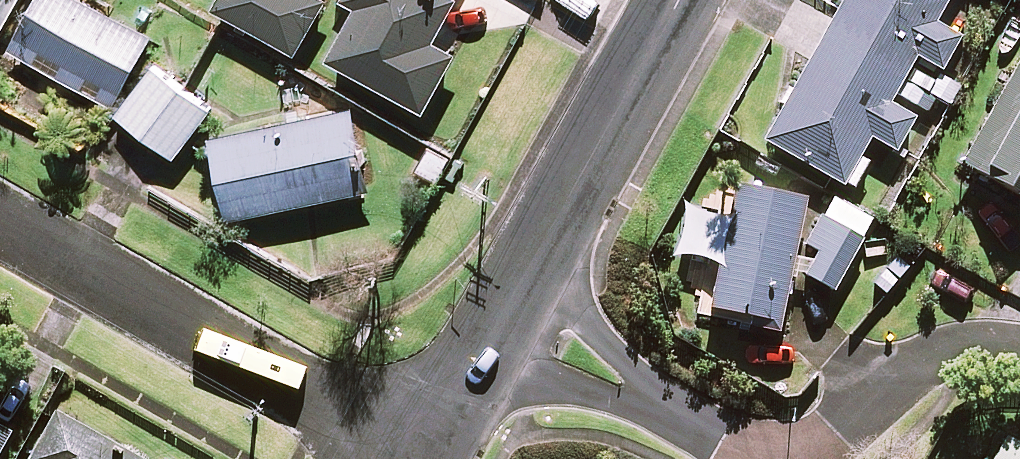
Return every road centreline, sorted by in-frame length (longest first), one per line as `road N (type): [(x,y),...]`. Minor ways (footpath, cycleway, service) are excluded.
road 1 (residential): [(425,442),(0,218)]
road 2 (residential): [(678,0),(494,319)]
road 3 (residential): [(754,458),(494,319)]
road 4 (residential): [(1019,347),(965,351),(907,369),(816,458)]
road 5 (residential): [(494,319),(425,442)]

